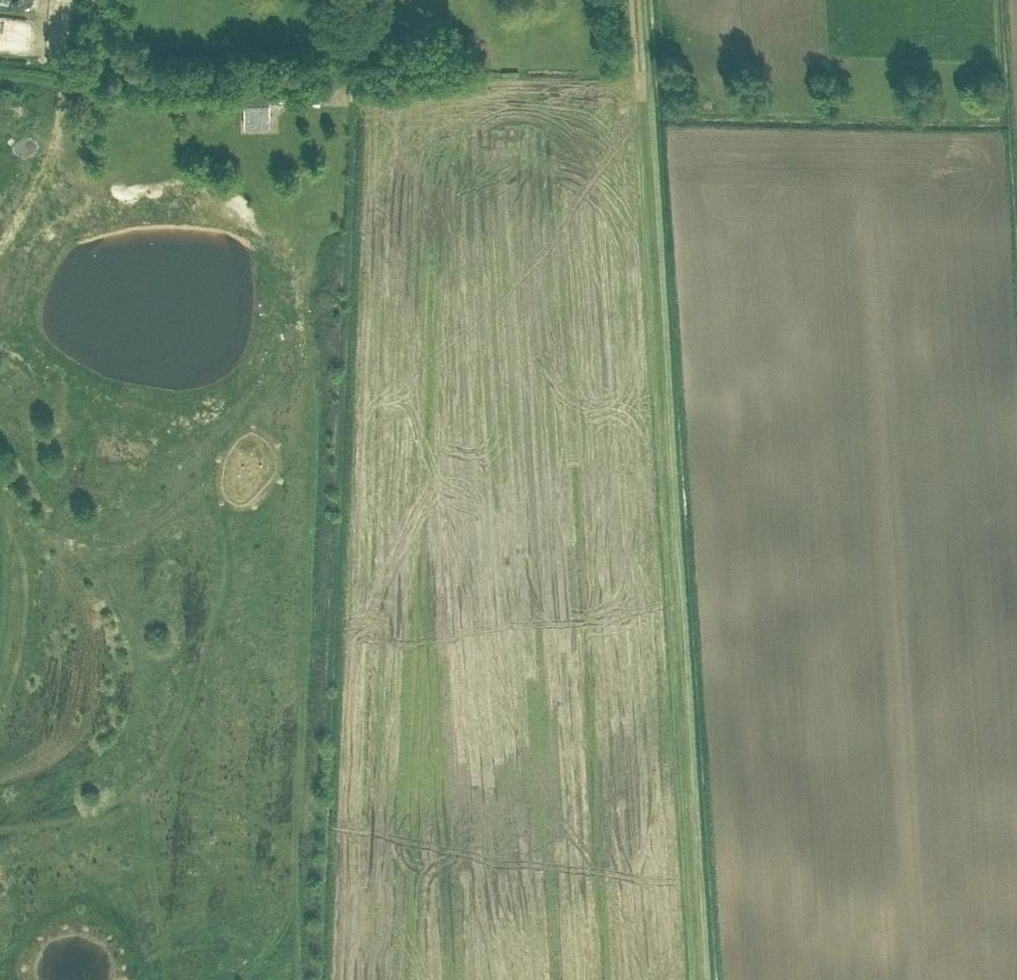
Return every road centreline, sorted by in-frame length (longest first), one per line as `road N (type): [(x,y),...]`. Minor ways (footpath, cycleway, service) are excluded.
road 1 (track): [(699,979),(637,0)]

